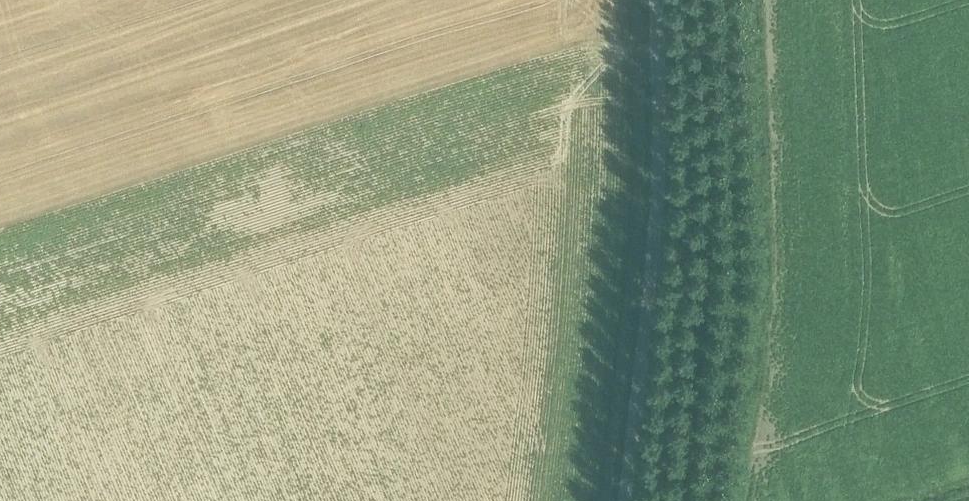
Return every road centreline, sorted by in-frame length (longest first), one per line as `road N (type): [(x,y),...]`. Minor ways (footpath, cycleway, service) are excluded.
road 1 (unclassified): [(623,500),(655,224),(652,0)]

